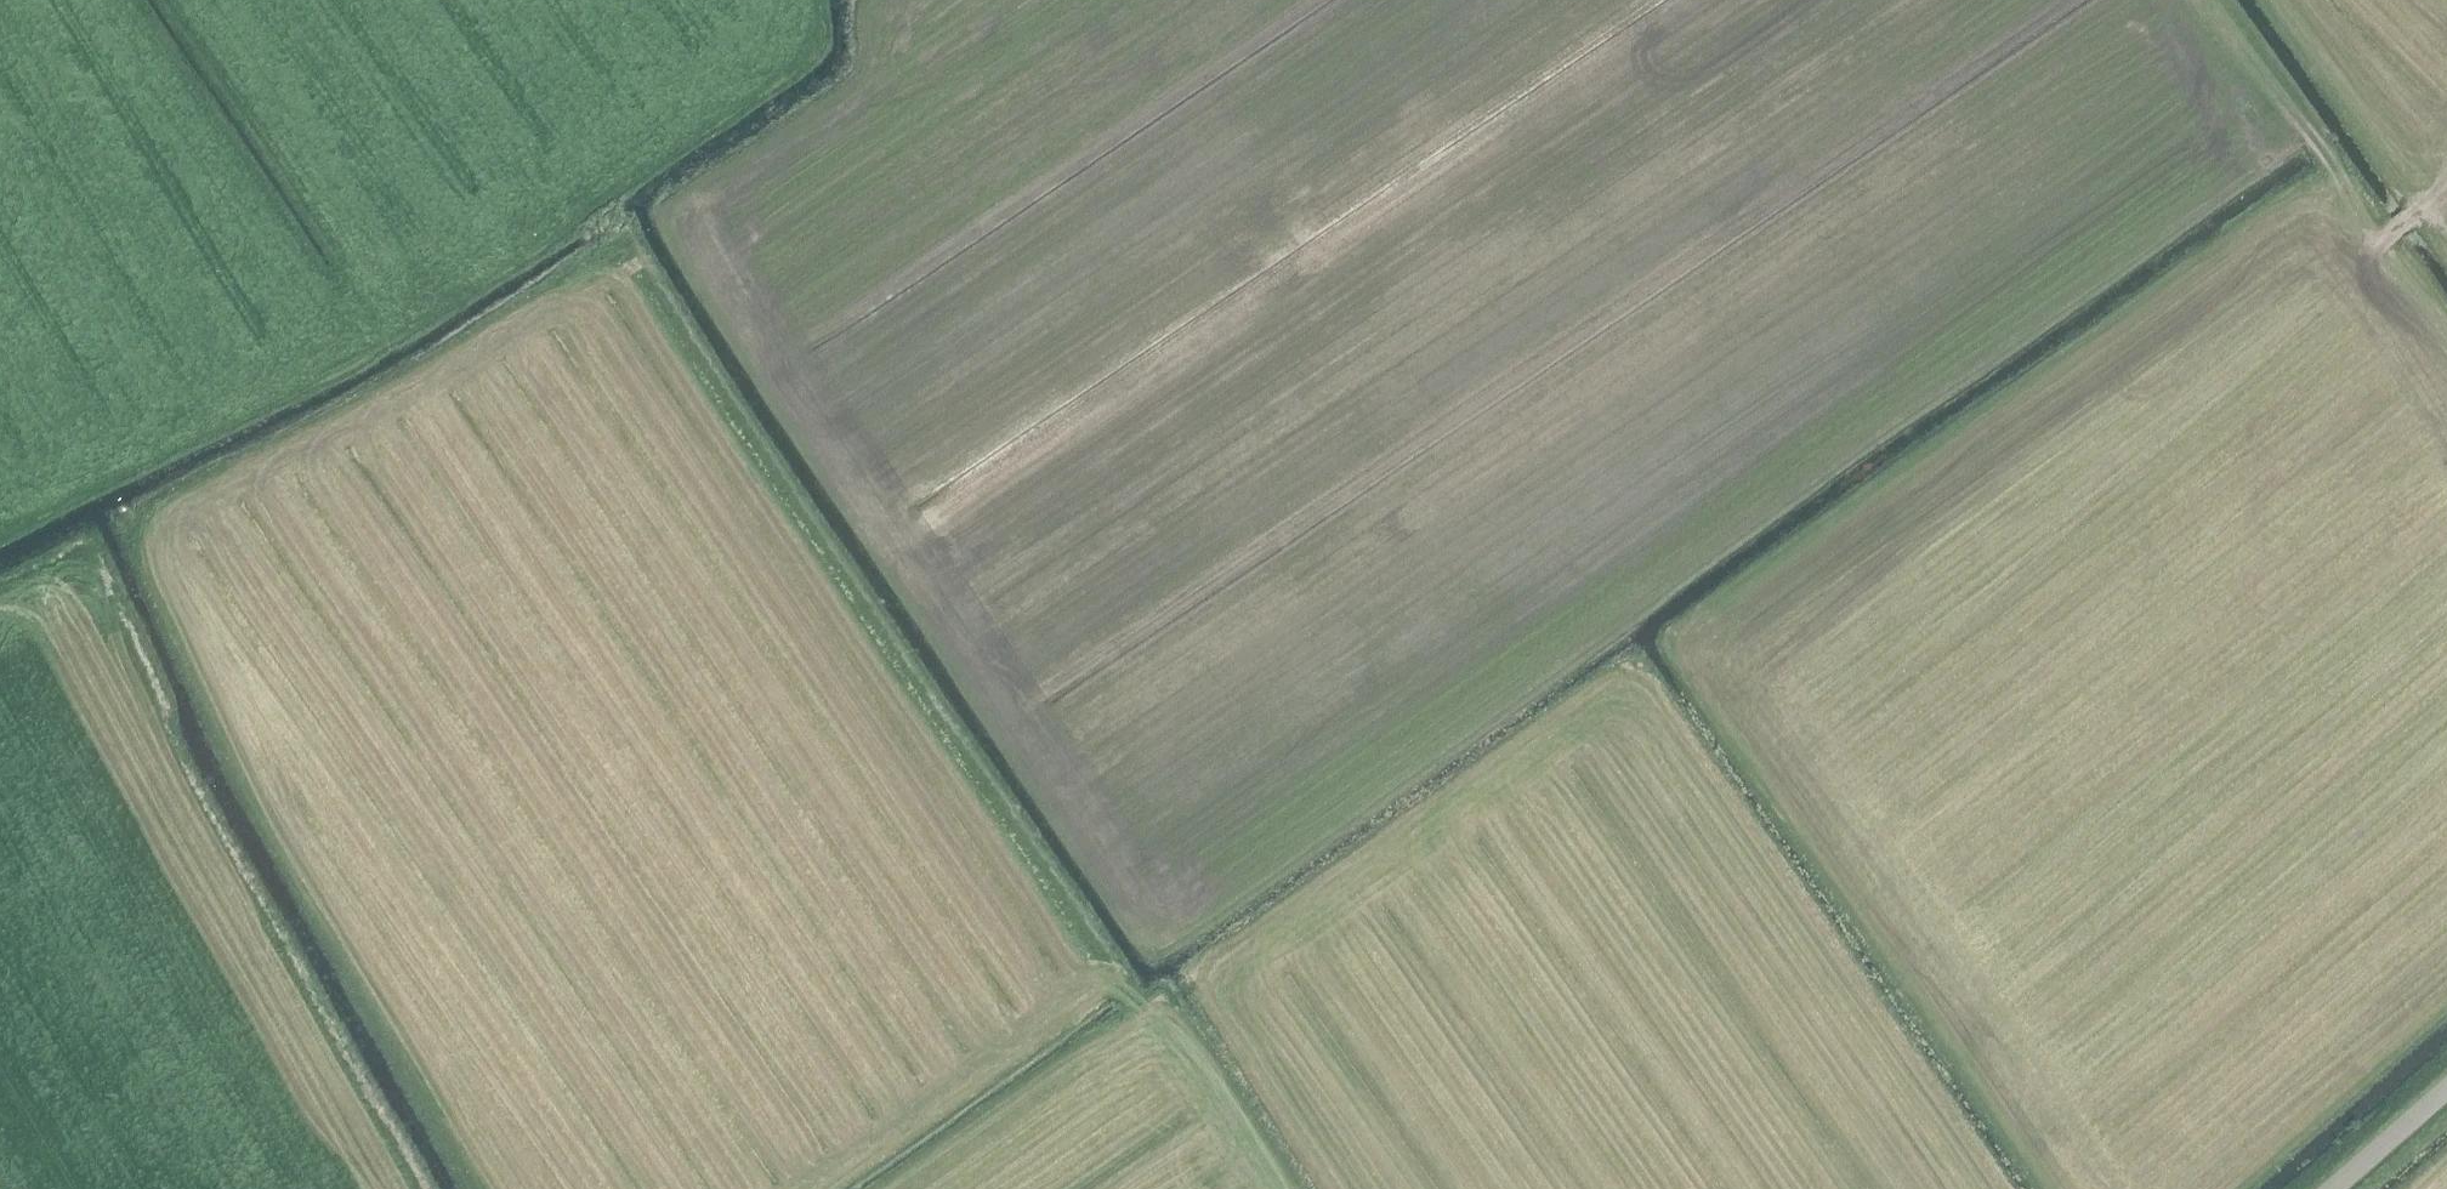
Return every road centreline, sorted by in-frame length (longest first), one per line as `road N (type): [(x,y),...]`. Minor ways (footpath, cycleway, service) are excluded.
road 1 (unclassified): [(2336,1188),(2446,1092)]

